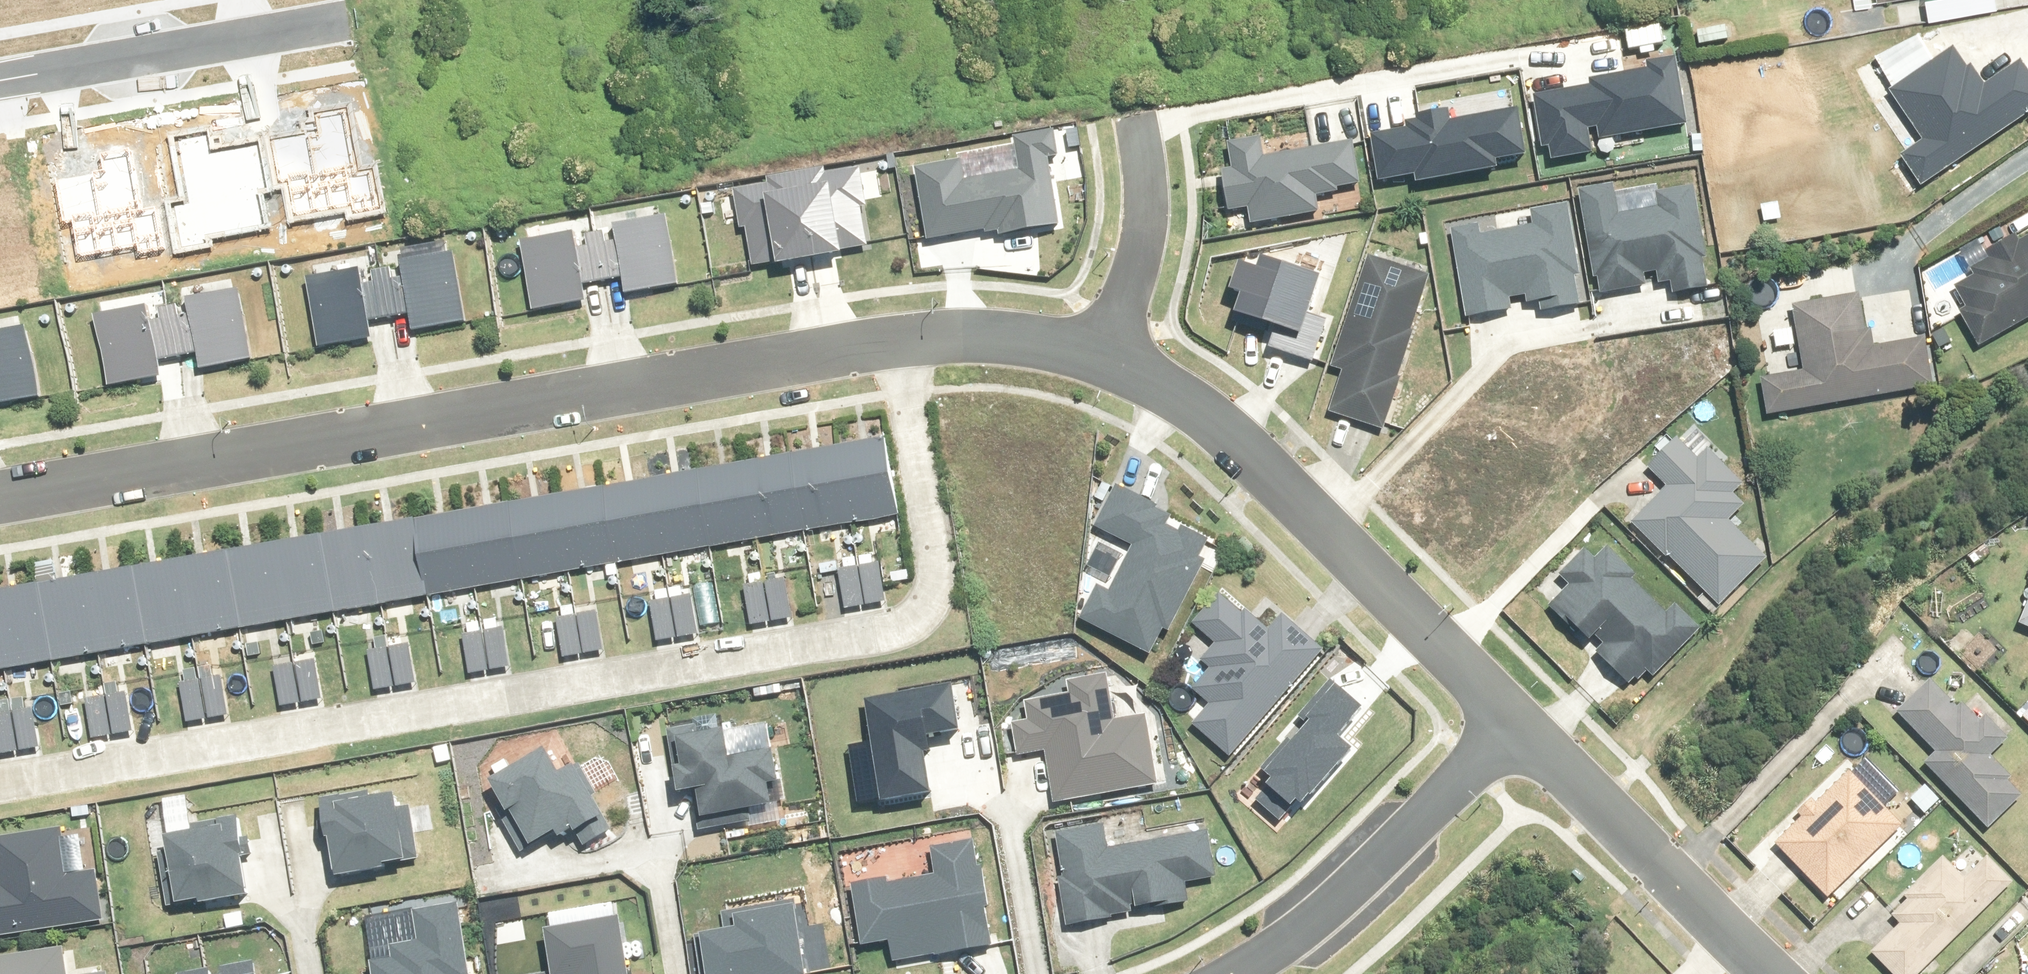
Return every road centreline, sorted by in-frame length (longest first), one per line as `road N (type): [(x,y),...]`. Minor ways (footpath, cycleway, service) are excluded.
road 1 (residential): [(892,340),(930,592),(924,619),(908,637),(0,787)]
road 2 (residential): [(0,495),(892,340)]
road 3 (residential): [(1101,358),(1173,392),(1233,440),(1514,725)]
road 4 (residential): [(1514,725),(1314,920),(1236,973)]
road 5 (residential): [(1514,725),(1769,973)]
road 6 (residential): [(0,80),(335,21)]
road 7 (residential): [(1101,358),(1140,246),(1144,181),(1134,128)]
road 8 (residential): [(892,340),(984,336),(1101,358)]

